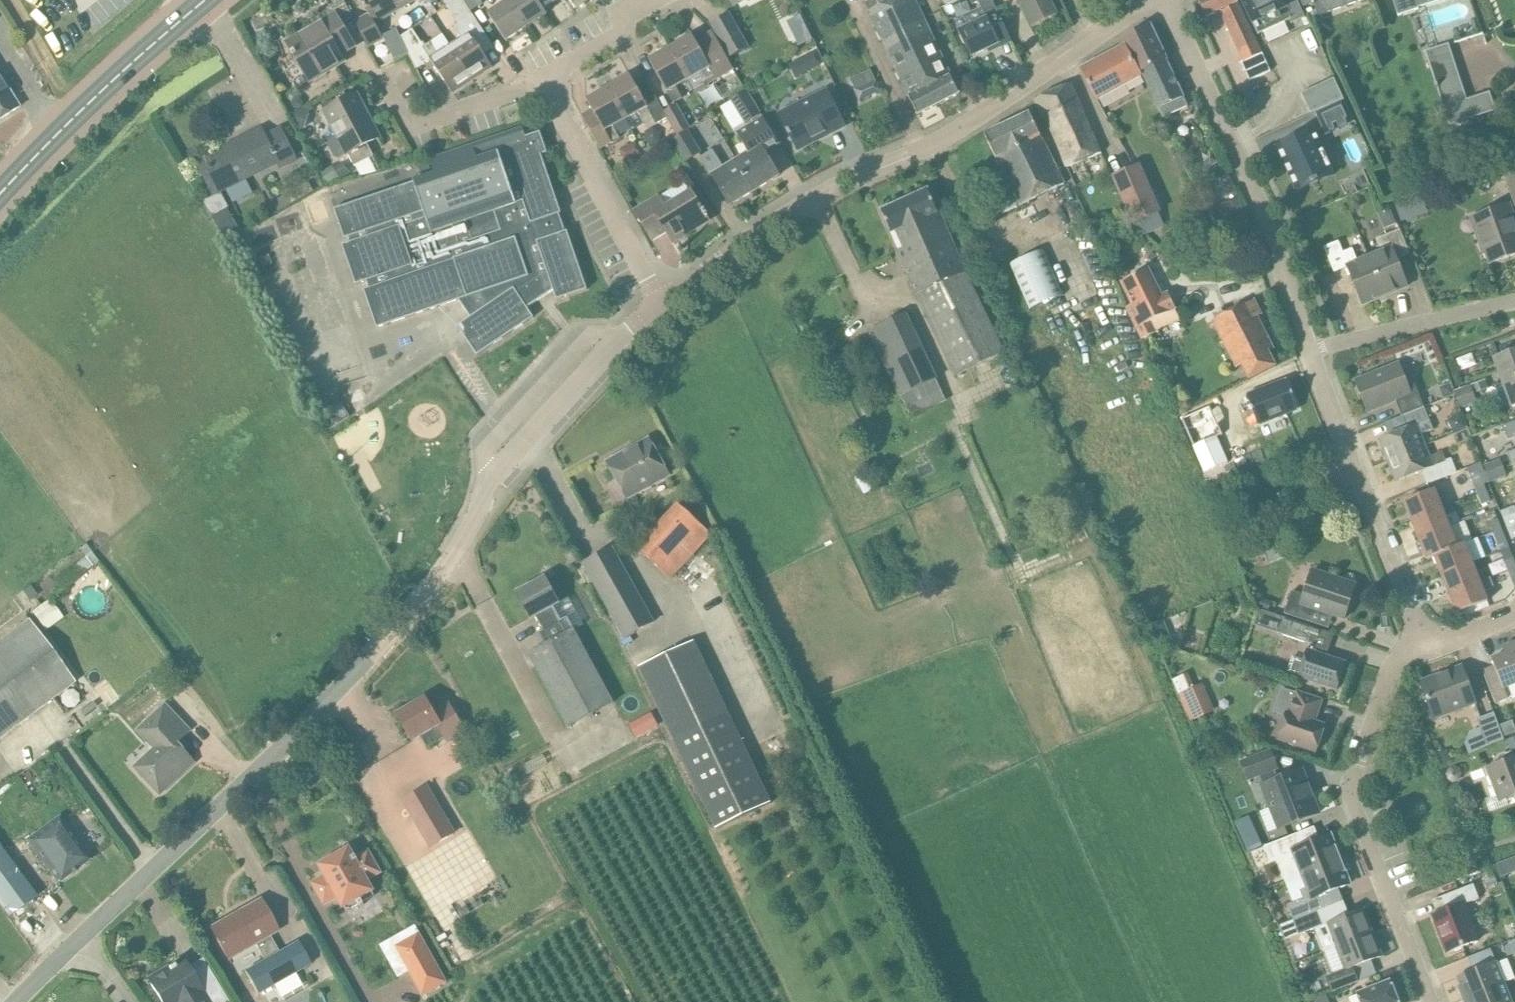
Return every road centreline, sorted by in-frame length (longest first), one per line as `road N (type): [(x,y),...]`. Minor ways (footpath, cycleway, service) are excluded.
road 1 (unclassified): [(18,1001),(408,612),(453,560),(486,499),(535,436),(596,362),(659,306)]
road 2 (unclassified): [(659,306),(840,181),(954,135),(1148,0)]
road 3 (residential): [(1431,1001),(1353,809),(1352,780),(1397,661),(1418,628)]
road 4 (residential): [(1164,0),(1269,232),(1312,350)]
road 5 (residential): [(1312,350),(1418,628)]
road 6 (secondary): [(0,194),(205,0)]
road 7 (unclassified): [(659,306),(540,84)]
road 8 (residential): [(1514,301),(1312,350)]
road 9 (unclassified): [(383,82),(412,130),(540,84)]
road 10 (unclassified): [(540,84),(621,35),(625,10),(643,0)]

